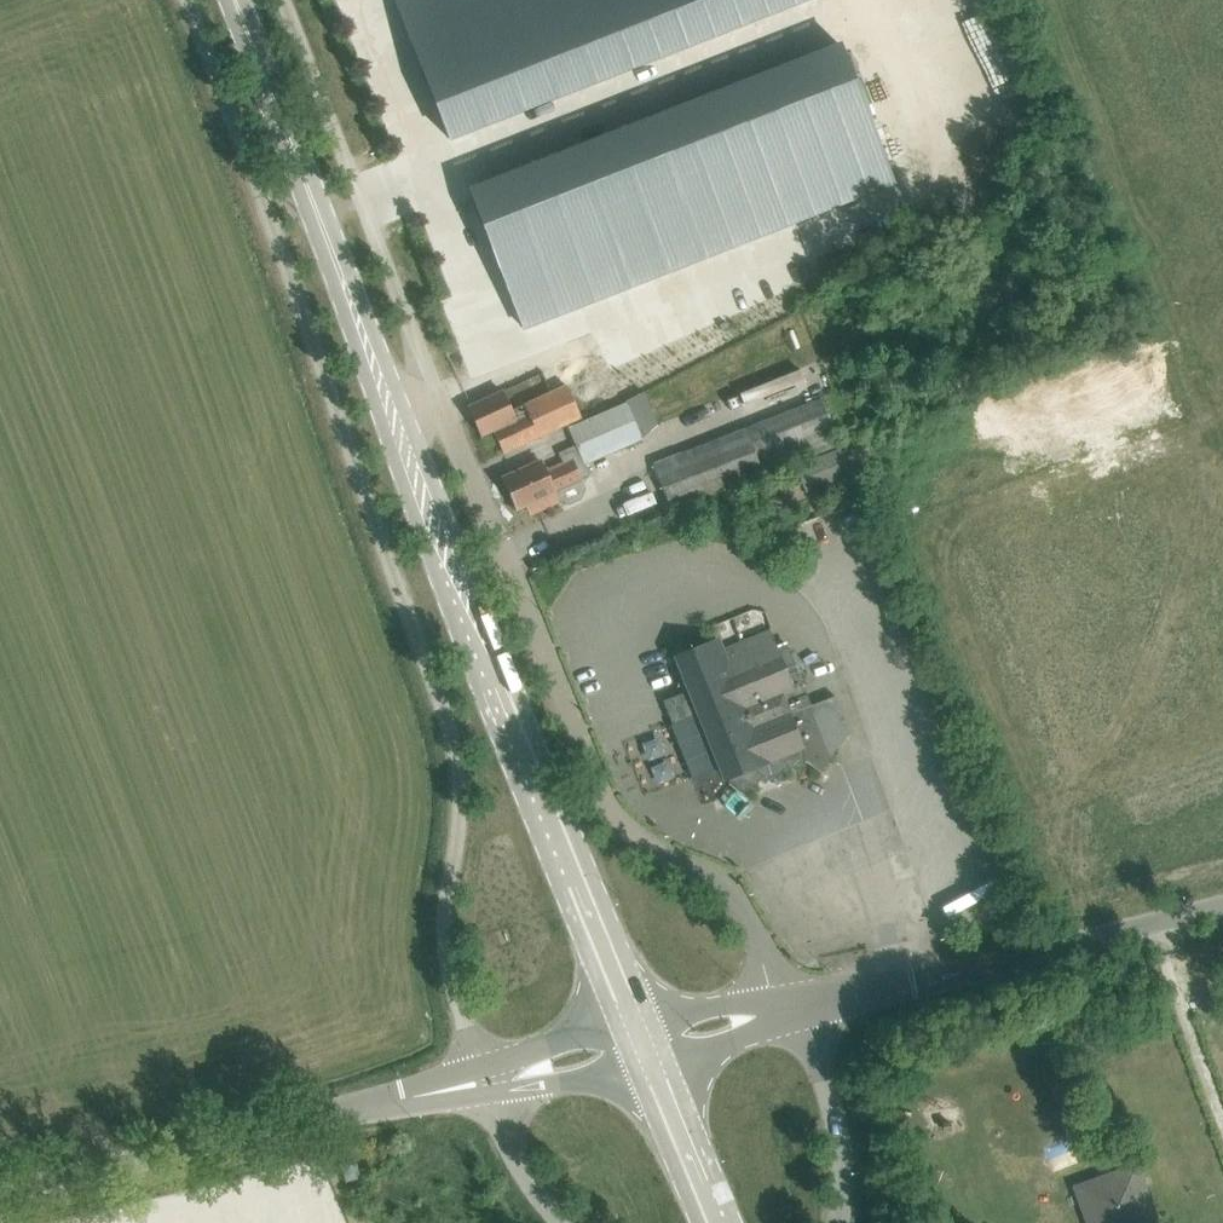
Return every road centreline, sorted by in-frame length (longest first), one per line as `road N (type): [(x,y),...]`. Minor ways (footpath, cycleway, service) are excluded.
road 1 (unclassified): [(481,1083),(443,952),(459,811),(455,735),(188,0)]
road 2 (unclassified): [(789,1007),(731,890),(644,845),(602,796),(449,421)]
road 3 (primary): [(634,1017),(417,462)]
road 4 (unclassified): [(0,1196),(481,1083)]
road 5 (unclassified): [(789,1007),(1222,908)]
road 6 (unclassified): [(433,383),(285,0)]
road 7 (primary): [(384,377),(237,0)]
road 8 (unclassified): [(840,1222),(838,1137),(815,1044),(789,1007)]
road 9 (unclassified): [(481,1083),(535,1089),(654,1066)]
road 10 (primary): [(718,1222),(654,1066)]
road 11 (unclassified): [(634,1017),(528,1053),(481,1083)]
road 12 (unclassified): [(563,1222),(534,1191),(481,1083)]
road 13 (unclassified): [(789,1007),(719,1004),(634,1017)]
road 14 (unclassified): [(654,1066),(743,1038),(789,1007)]

